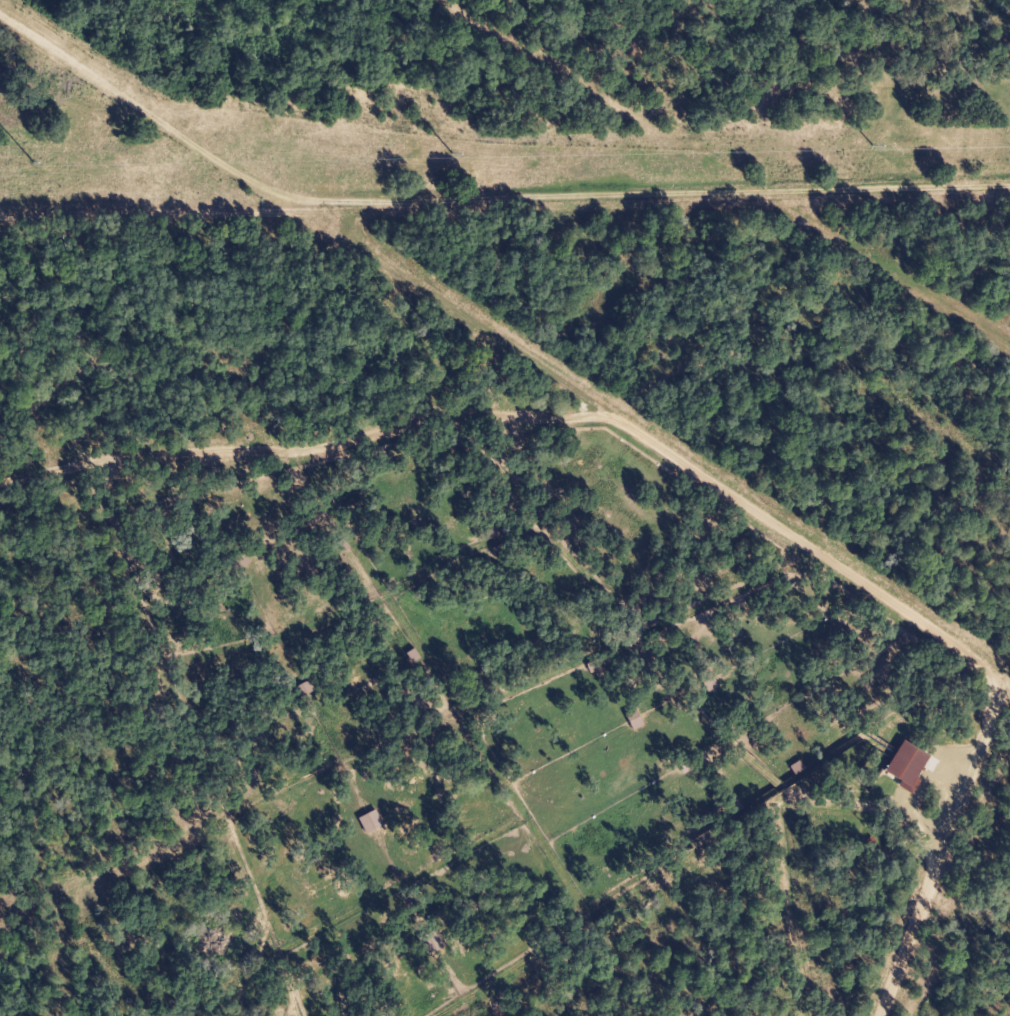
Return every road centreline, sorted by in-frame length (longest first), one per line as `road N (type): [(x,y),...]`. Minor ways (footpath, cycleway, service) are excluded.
road 1 (residential): [(1009,180),(299,192),(5,0)]

